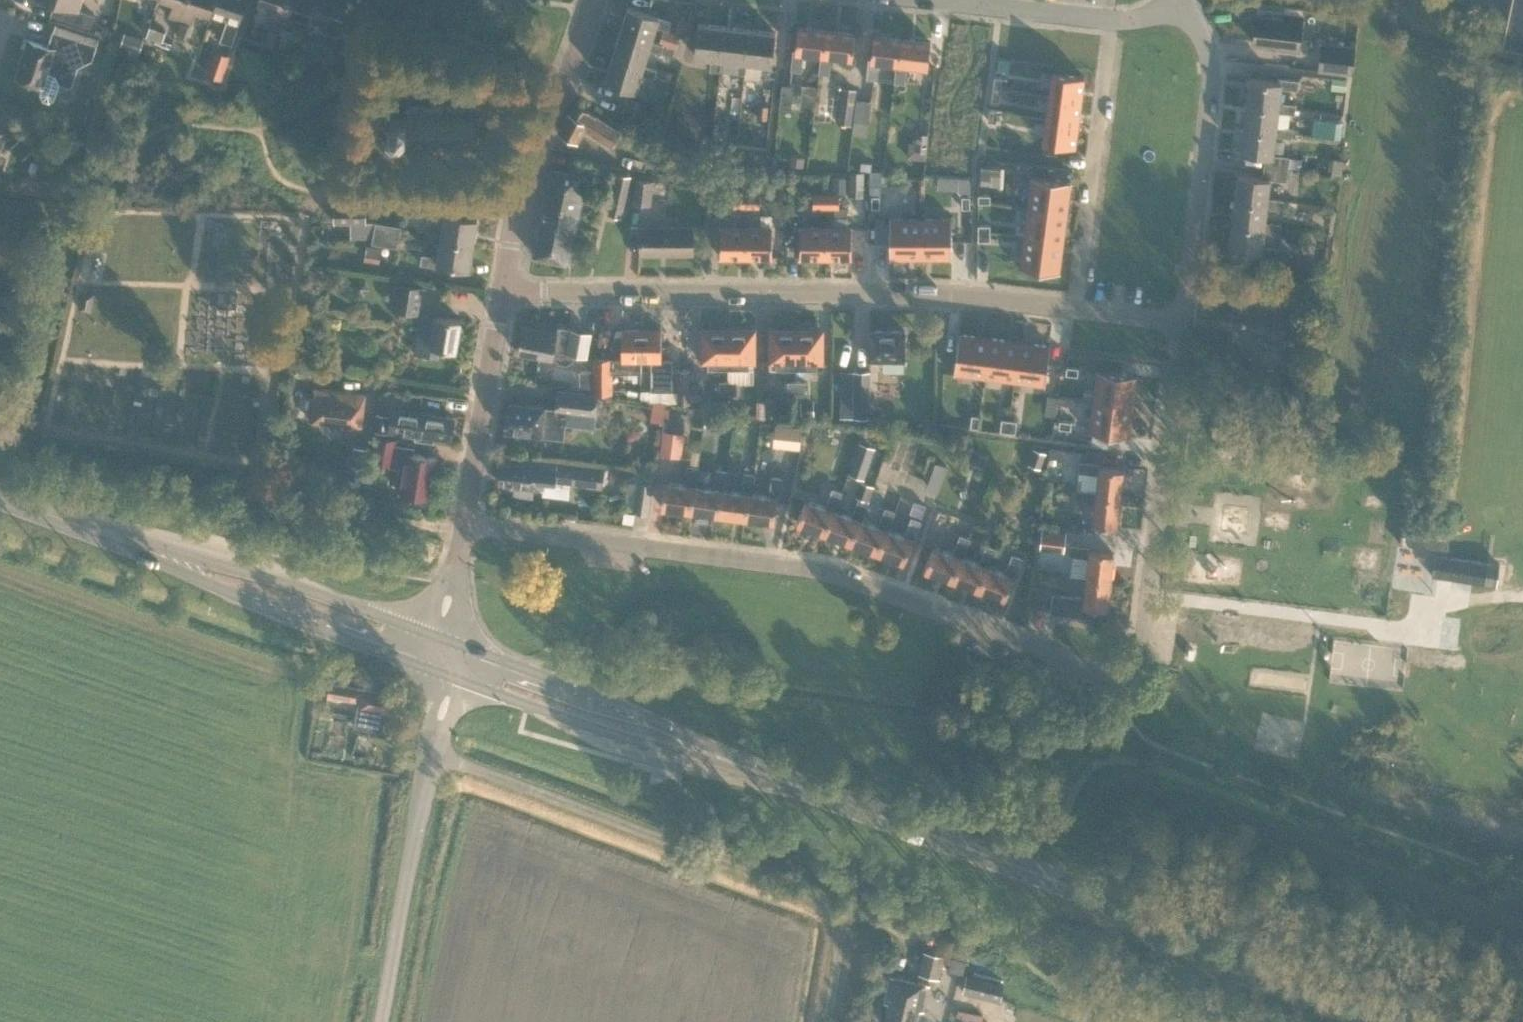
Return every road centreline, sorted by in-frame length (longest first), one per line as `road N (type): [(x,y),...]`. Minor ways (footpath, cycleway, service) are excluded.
road 1 (primary): [(1430,1021),(446,654)]
road 2 (residential): [(1142,638),(1129,663),(1102,670),(826,569),(465,524)]
road 3 (residential): [(1182,317),(940,292),(504,288)]
road 4 (unclassified): [(827,1021),(843,932),(823,897),(433,751)]
road 5 (primary): [(446,654),(0,494)]
road 6 (residential): [(1182,317),(1214,69),(1199,27),(1177,1)]
road 7 (residential): [(1142,638),(1182,317)]
road 8 (residential): [(504,288),(526,181),(594,0)]
road 9 (unclassified): [(379,1021),(433,751)]
road 10 (residential): [(465,524),(504,288)]
road 11 (residential): [(1177,1),(1127,19),(960,0)]
road 12 (residential): [(446,654),(465,524)]

